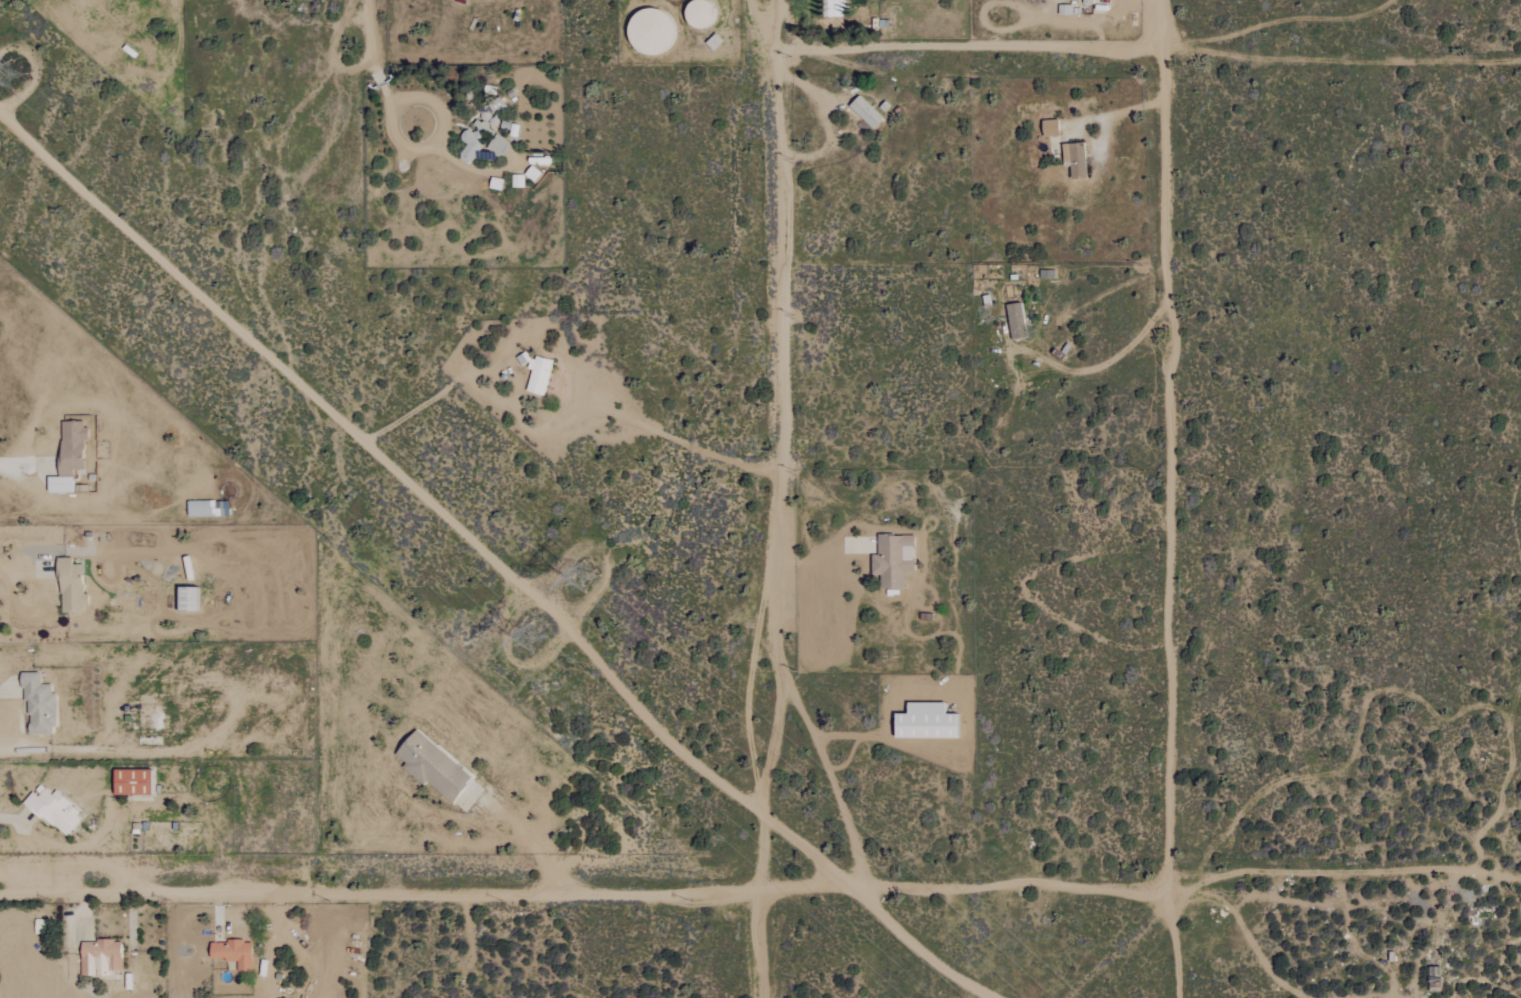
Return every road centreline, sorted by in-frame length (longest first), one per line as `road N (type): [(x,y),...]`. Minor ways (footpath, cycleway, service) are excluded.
road 1 (residential): [(1167,892),(192,891),(0,877)]
road 2 (residential): [(761,997),(779,653),(781,0)]
road 3 (residential): [(1167,892),(1170,378),(1159,0)]
road 4 (track): [(780,471),(722,459),(572,397),(562,420),(530,431),(461,379),(366,442)]
road 5 (residential): [(781,48),(1163,48)]
road 6 (track): [(1167,892),(1253,872),(1447,870)]
road 7 (track): [(778,674),(826,769),(868,890)]
road 8 (track): [(1168,303),(1101,367),(1053,367),(1029,351)]
road 9 (track): [(439,141),(445,122),(435,104),(416,99),(398,108),(393,127),(402,145),(422,150),(439,141)]
road 10 (track): [(781,76),(818,98),(828,134),(819,153),(781,154)]

